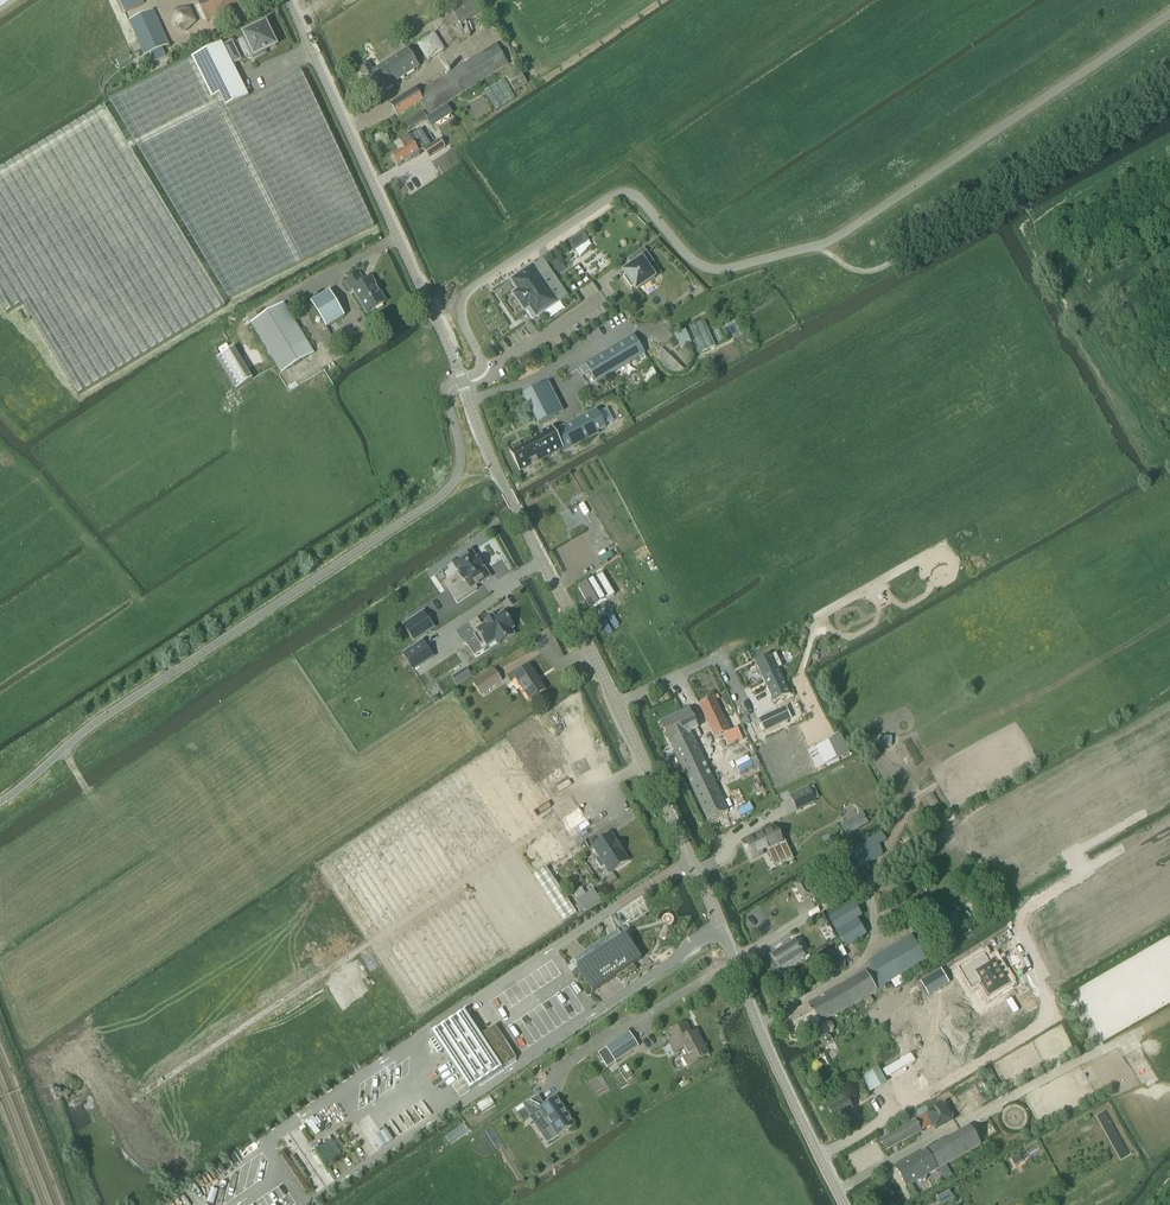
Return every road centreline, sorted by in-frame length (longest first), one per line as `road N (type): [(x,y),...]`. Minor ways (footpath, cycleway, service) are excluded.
road 1 (residential): [(846,1204),(668,805),(507,491),(292,0)]

